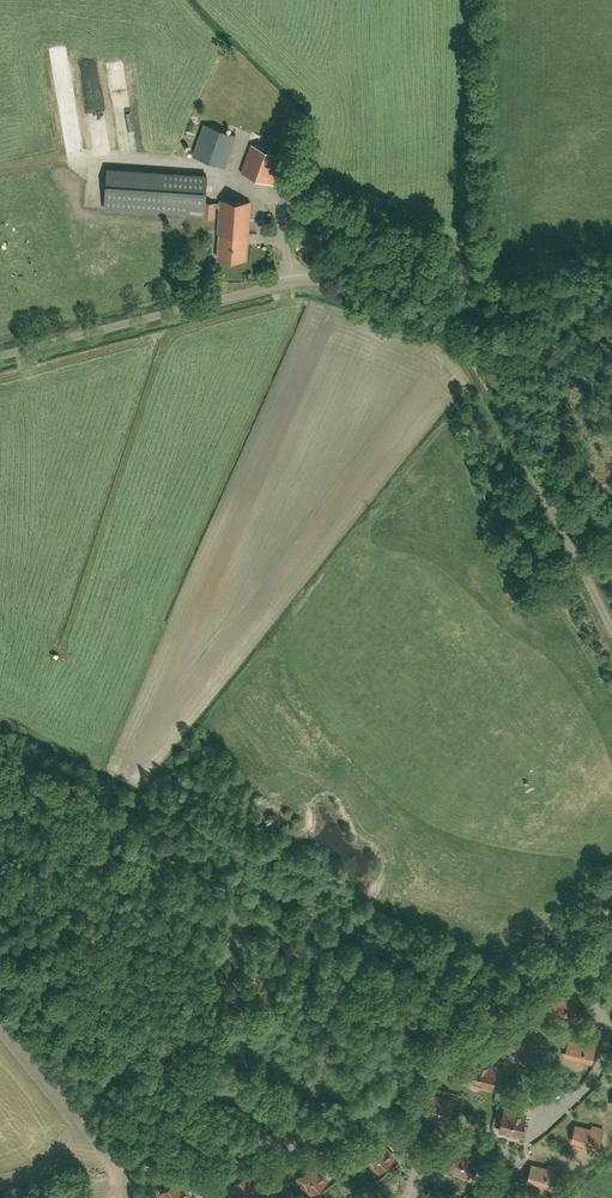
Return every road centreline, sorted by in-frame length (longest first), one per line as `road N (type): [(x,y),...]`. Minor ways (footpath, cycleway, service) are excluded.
road 1 (unclassified): [(0,359),(299,286),(344,291),(454,342),(476,361),(611,638)]

